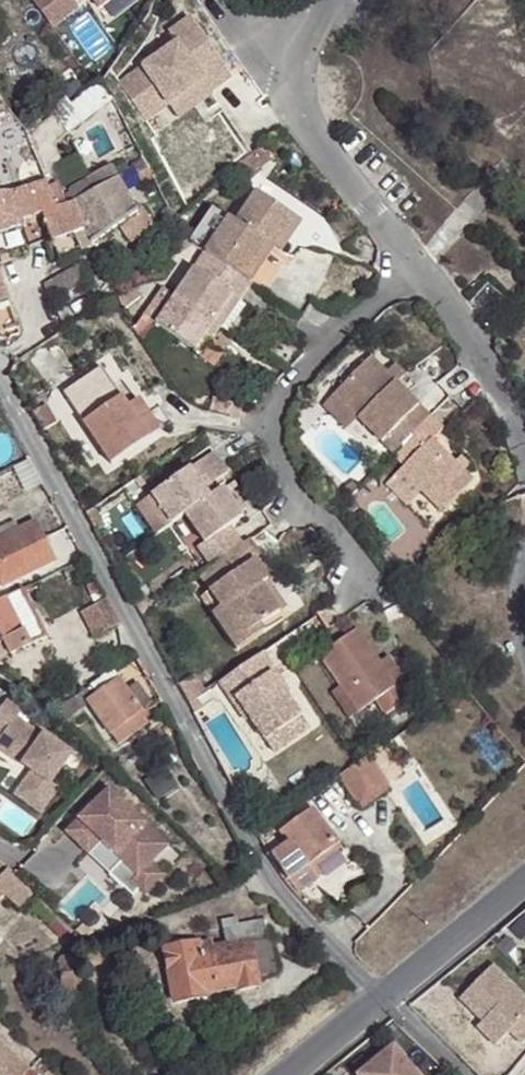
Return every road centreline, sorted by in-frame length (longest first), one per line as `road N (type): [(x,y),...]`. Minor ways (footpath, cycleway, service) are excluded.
road 1 (residential): [(385,995),(272,890),(0,390)]
road 2 (residential): [(276,77),(471,338),(524,446)]
road 3 (unclassified): [(385,995),(524,878)]
road 4 (unclassified): [(285,1074),(385,995)]

